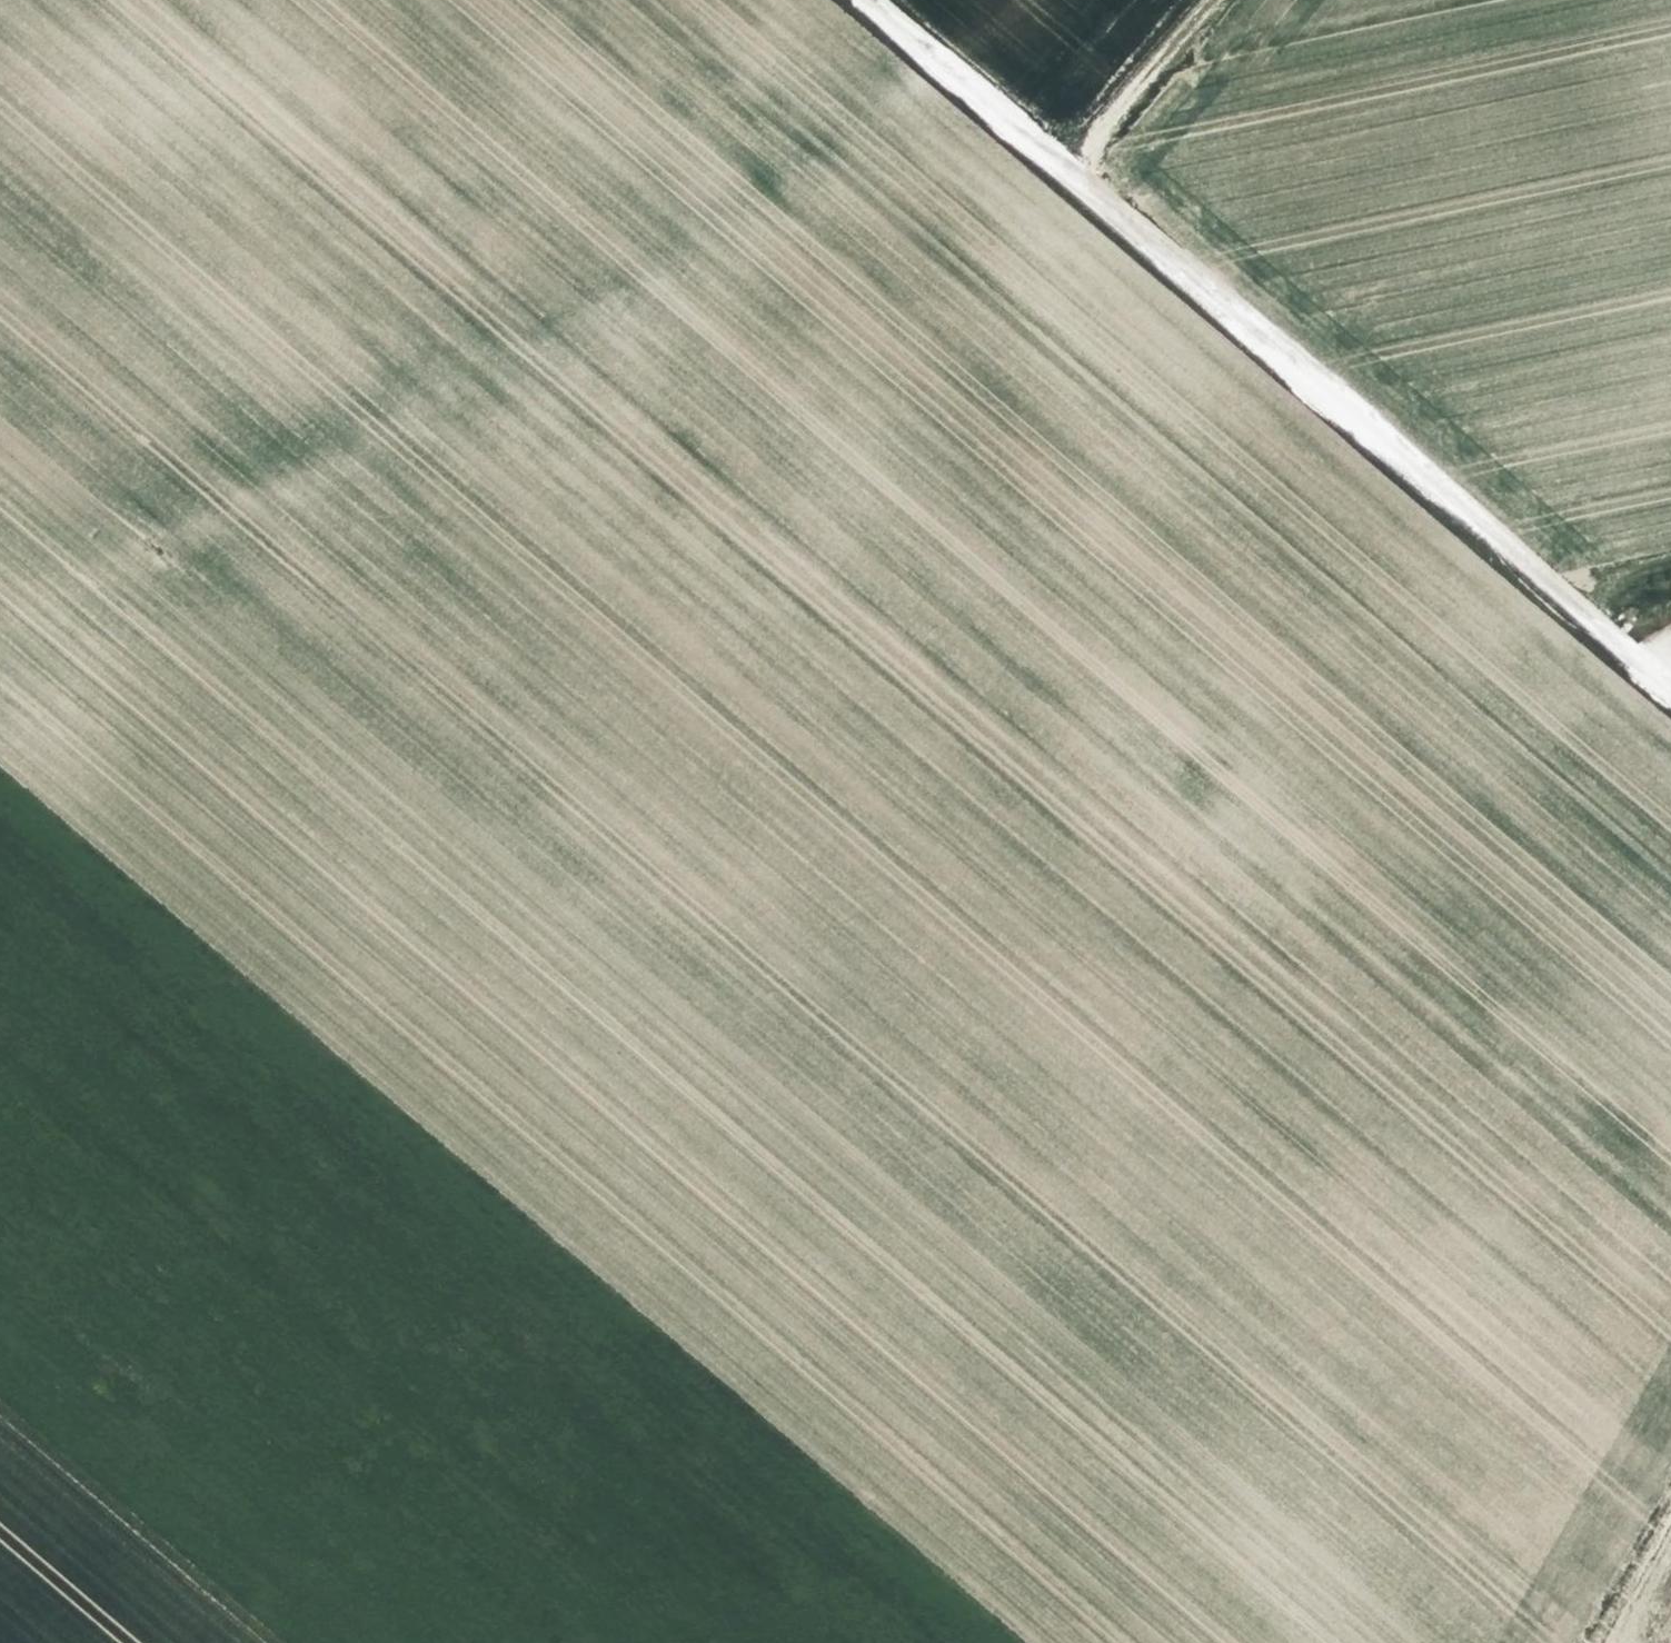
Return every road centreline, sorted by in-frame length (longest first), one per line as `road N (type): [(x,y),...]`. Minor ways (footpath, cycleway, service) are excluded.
road 1 (track): [(1670,686),(1075,177)]
road 2 (track): [(1075,177),(869,0)]
road 3 (track): [(1075,177),(1227,0)]
road 4 (track): [(1670,1523),(1604,1642)]

